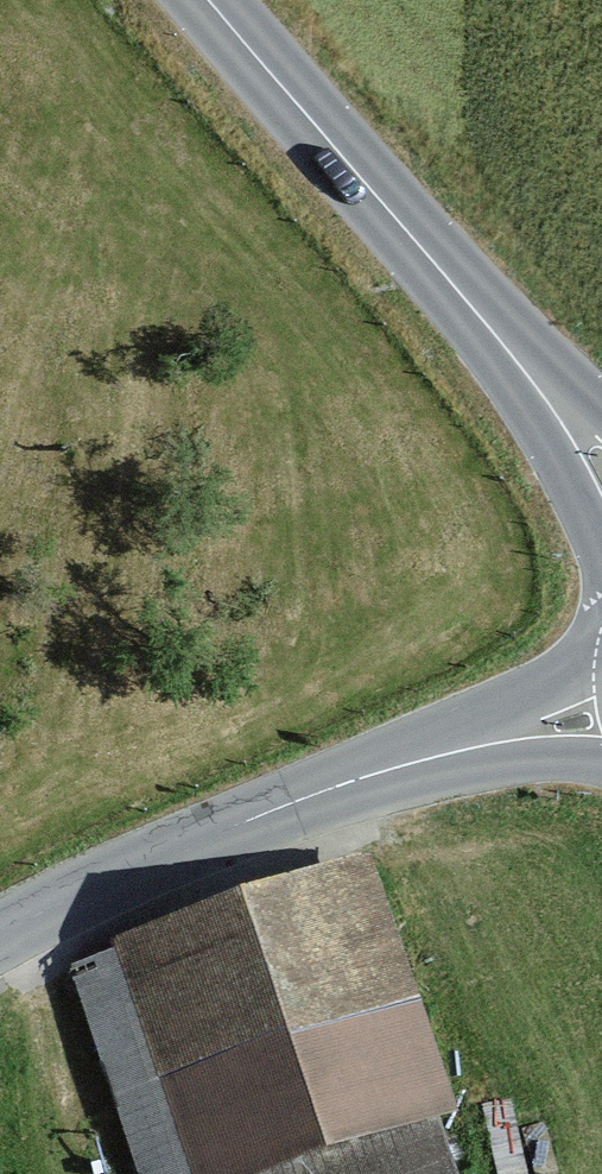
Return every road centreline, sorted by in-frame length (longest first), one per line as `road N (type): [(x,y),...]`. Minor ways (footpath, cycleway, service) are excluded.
road 1 (secondary): [(219,0),(543,377)]
road 2 (tertiary): [(0,935),(322,792)]
road 3 (tertiary): [(601,662),(322,792)]
road 4 (tertiary): [(322,792),(467,768),(601,762)]
road 5 (secondary): [(543,377),(601,512)]

